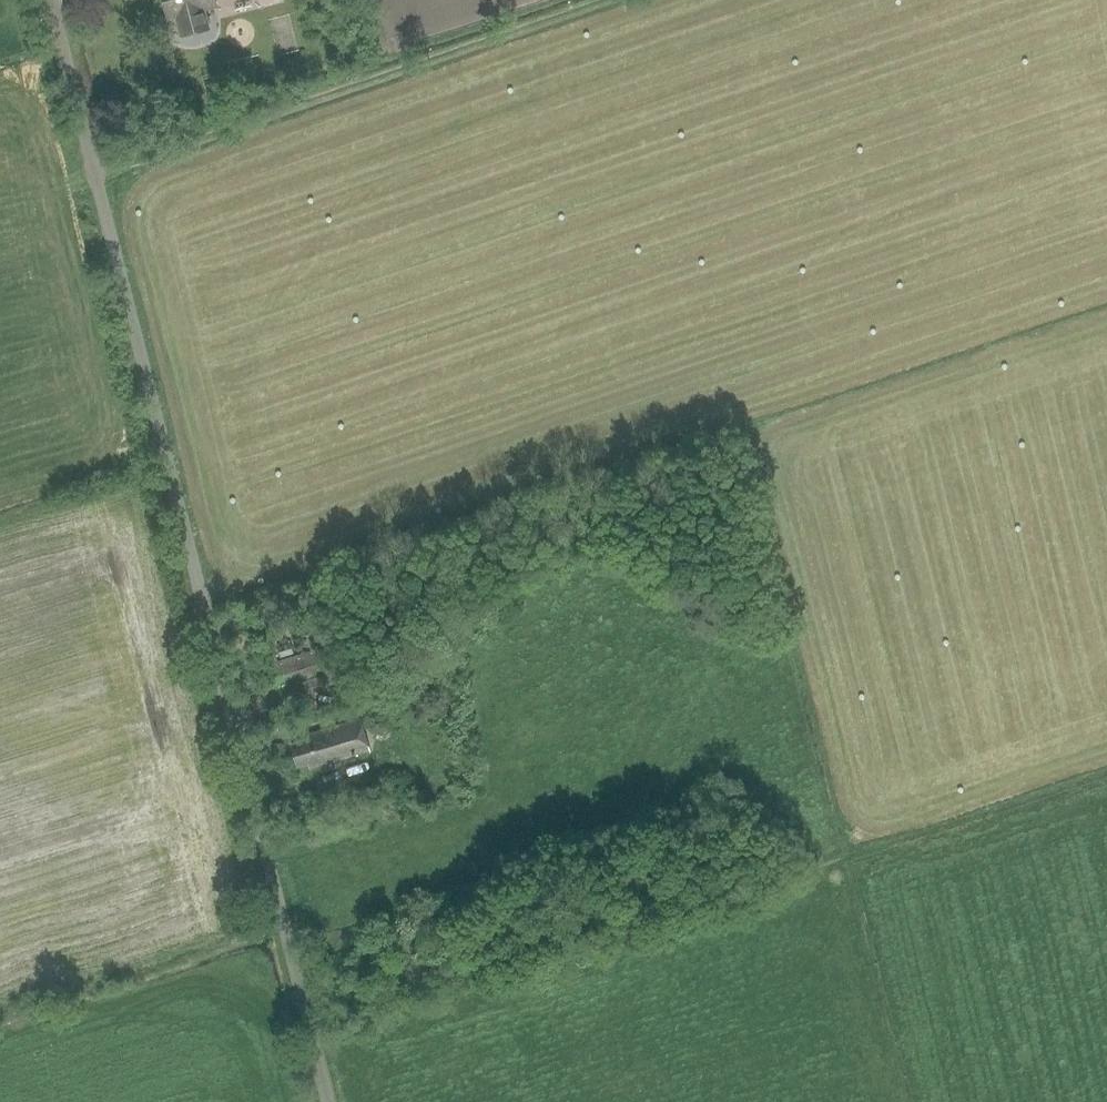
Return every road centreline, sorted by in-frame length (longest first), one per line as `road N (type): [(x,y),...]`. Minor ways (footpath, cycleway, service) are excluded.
road 1 (unclassified): [(325,1101),(47,0)]
road 2 (track): [(91,176),(614,0)]

